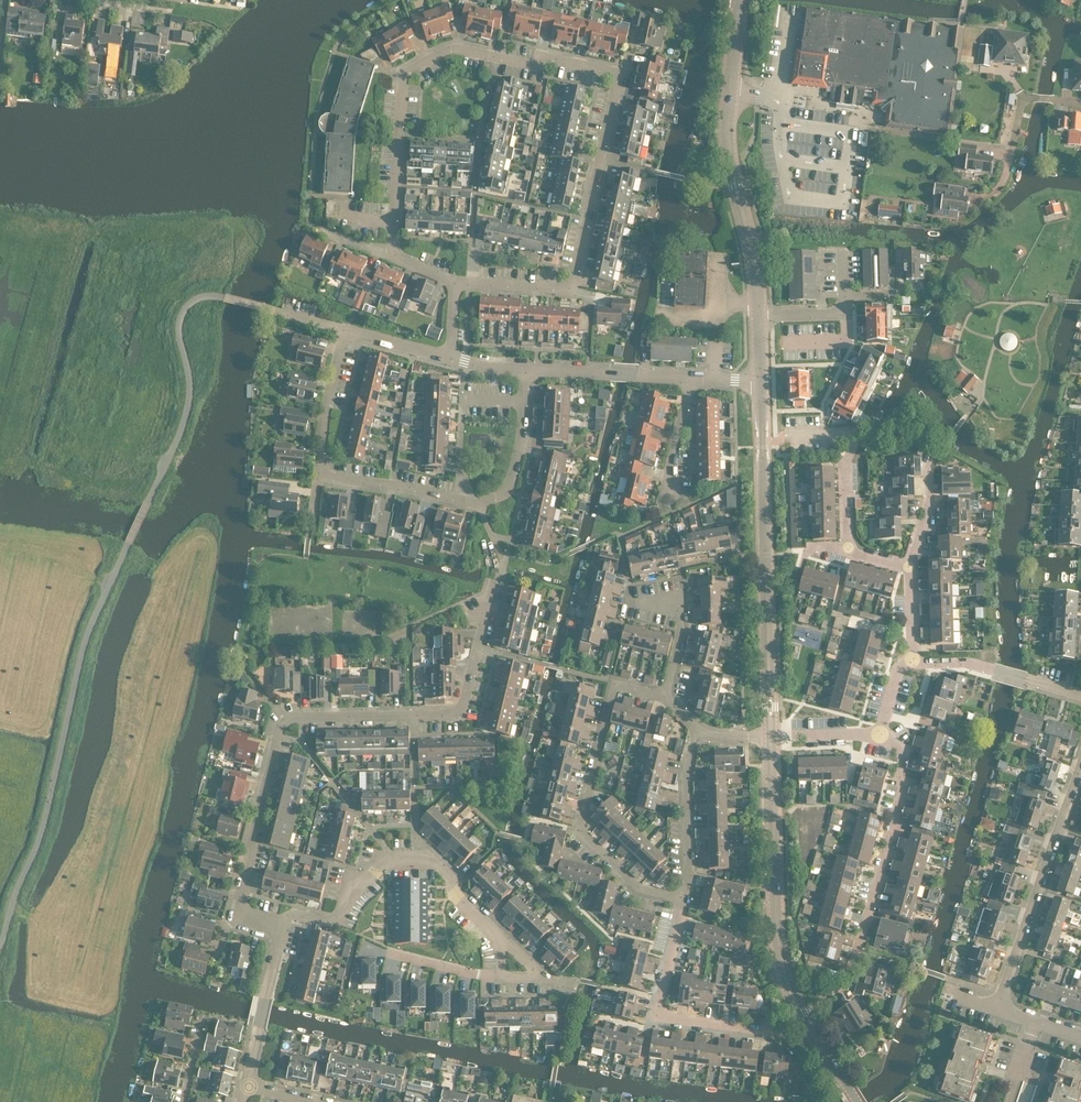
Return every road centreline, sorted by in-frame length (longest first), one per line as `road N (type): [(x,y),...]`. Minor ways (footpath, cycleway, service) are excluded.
road 1 (residential): [(458,284),(575,290),(622,75),(544,56),(542,67),(451,48),(398,77),(392,255)]
road 2 (residential): [(283,925),(246,915),(240,905),(279,730),(301,715),(460,714),(495,582)]
road 3 (tertiary): [(857,1101),(800,1012),(778,956),(770,736)]
road 4 (tertiary): [(770,736),(760,381)]
road 5 (residential): [(666,694),(615,683),(580,830),(637,889),(685,900)]
road 6 (residential): [(501,936),(456,895),(455,881),(418,859),(394,861),(367,879),(332,919),(296,913),(283,925)]
road 7 (residential): [(848,982),(895,818),(889,806),(903,755),(882,731)]
road 8 (residential): [(997,1008),(1080,759)]
road 9 (residential): [(774,1030),(659,1012),(685,900)]
road 10 (tertiary): [(758,316),(730,142),(731,89)]
road 11 (residential): [(790,433),(851,439),(848,549)]
road 12 (residential): [(685,900),(688,774),(700,732)]
road 13 (residential): [(245,1087),(283,925)]
road 14 (residential): [(989,198),(1005,179),(1023,98),(1080,102)]
road 15 (residential): [(690,378),(526,369)]
road 16 (residential): [(478,504),(321,473)]
road 17 (residential): [(478,504),(512,488),(526,369)]
road 18 (residential): [(321,473),(346,329)]
road 19 (residential): [(666,694),(679,649),(678,603),(634,606)]
road 20 (residential): [(666,497),(690,378)]

